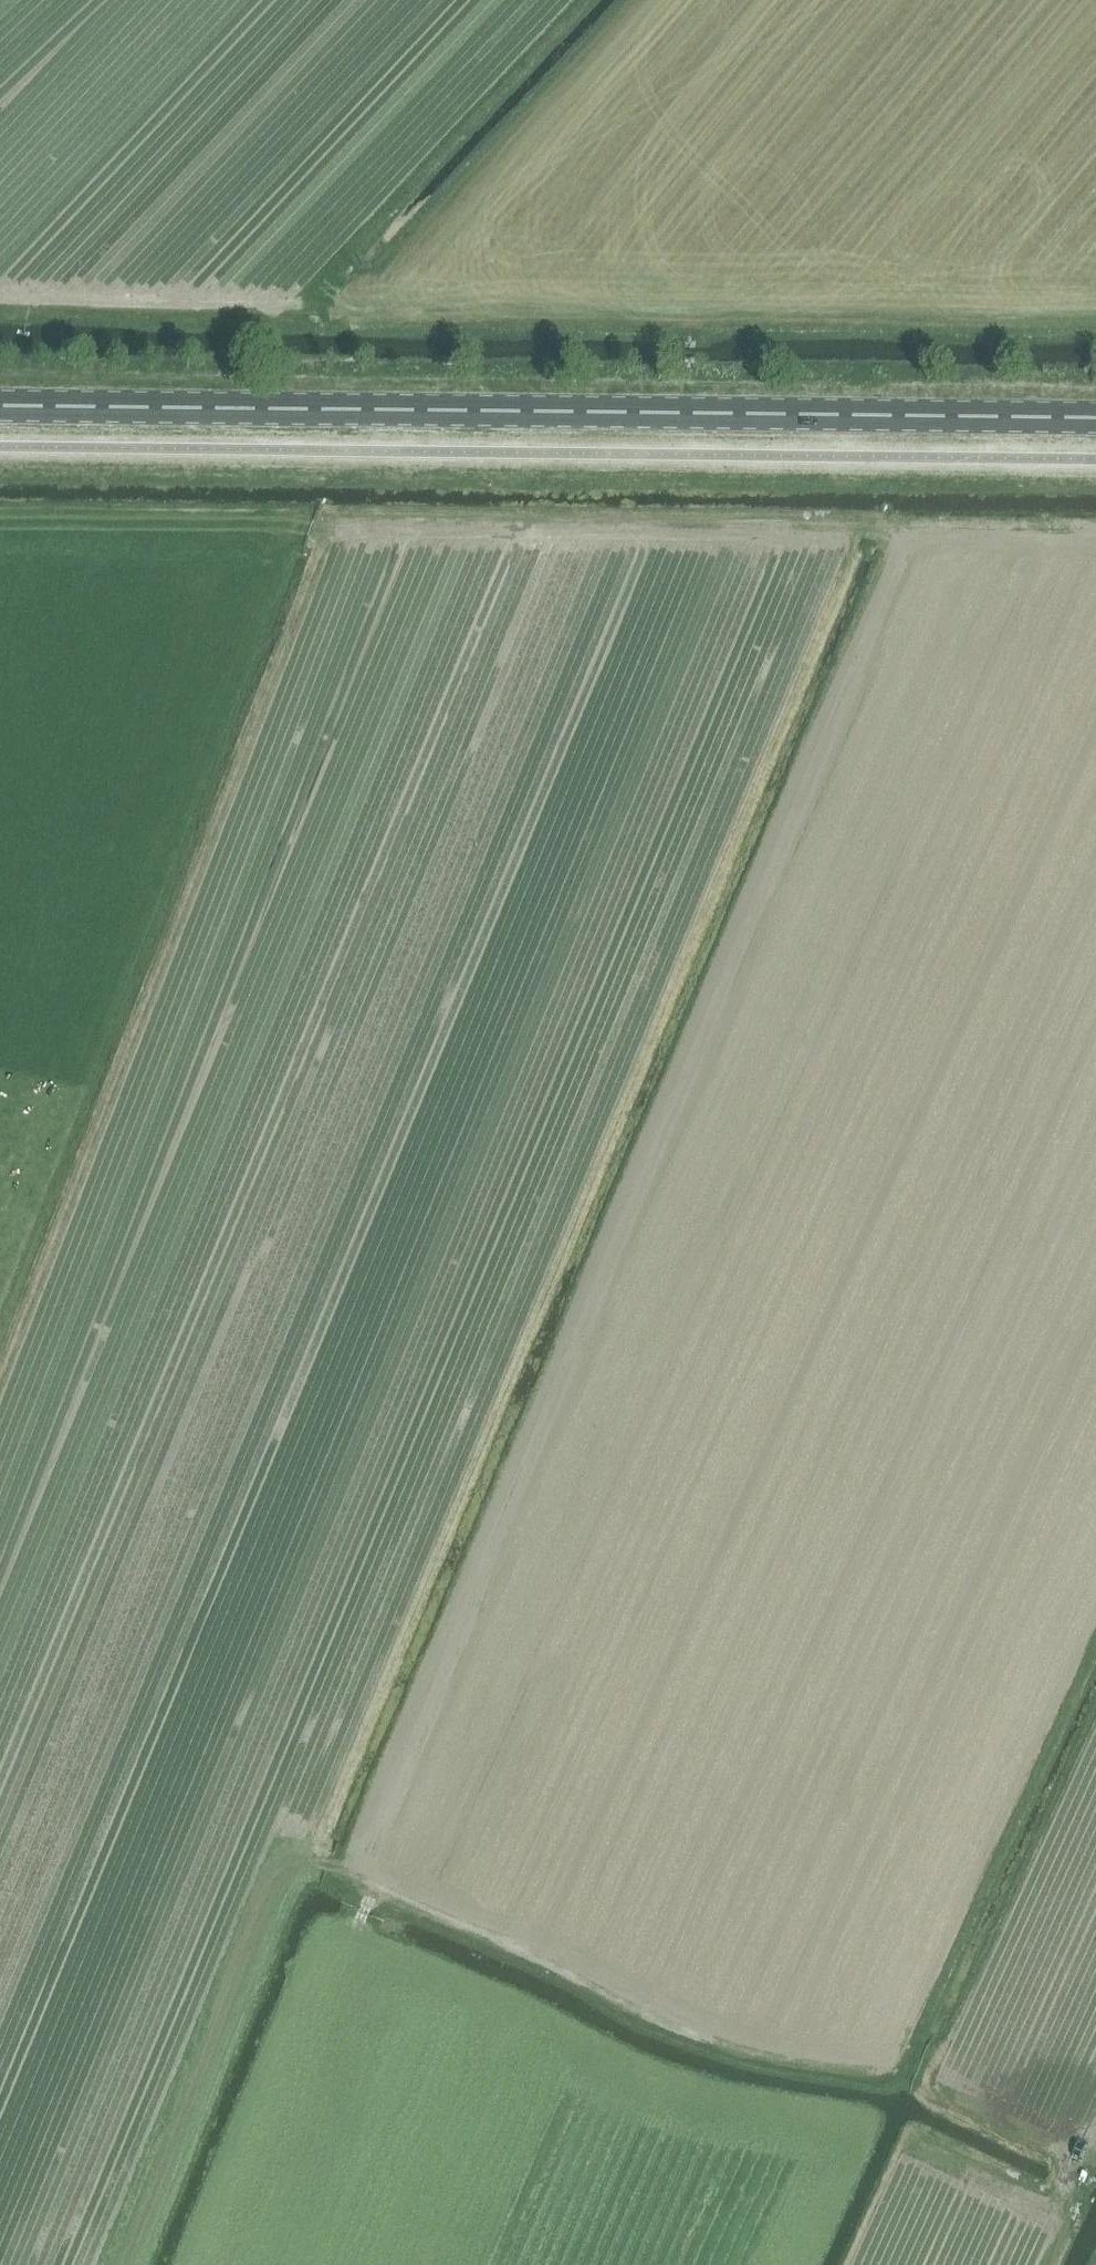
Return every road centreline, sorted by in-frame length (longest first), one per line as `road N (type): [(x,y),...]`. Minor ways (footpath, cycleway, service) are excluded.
road 1 (primary): [(1095,419),(0,406)]
road 2 (track): [(717,2044),(376,1887),(354,1935),(337,1936),(325,1958),(197,2264)]

